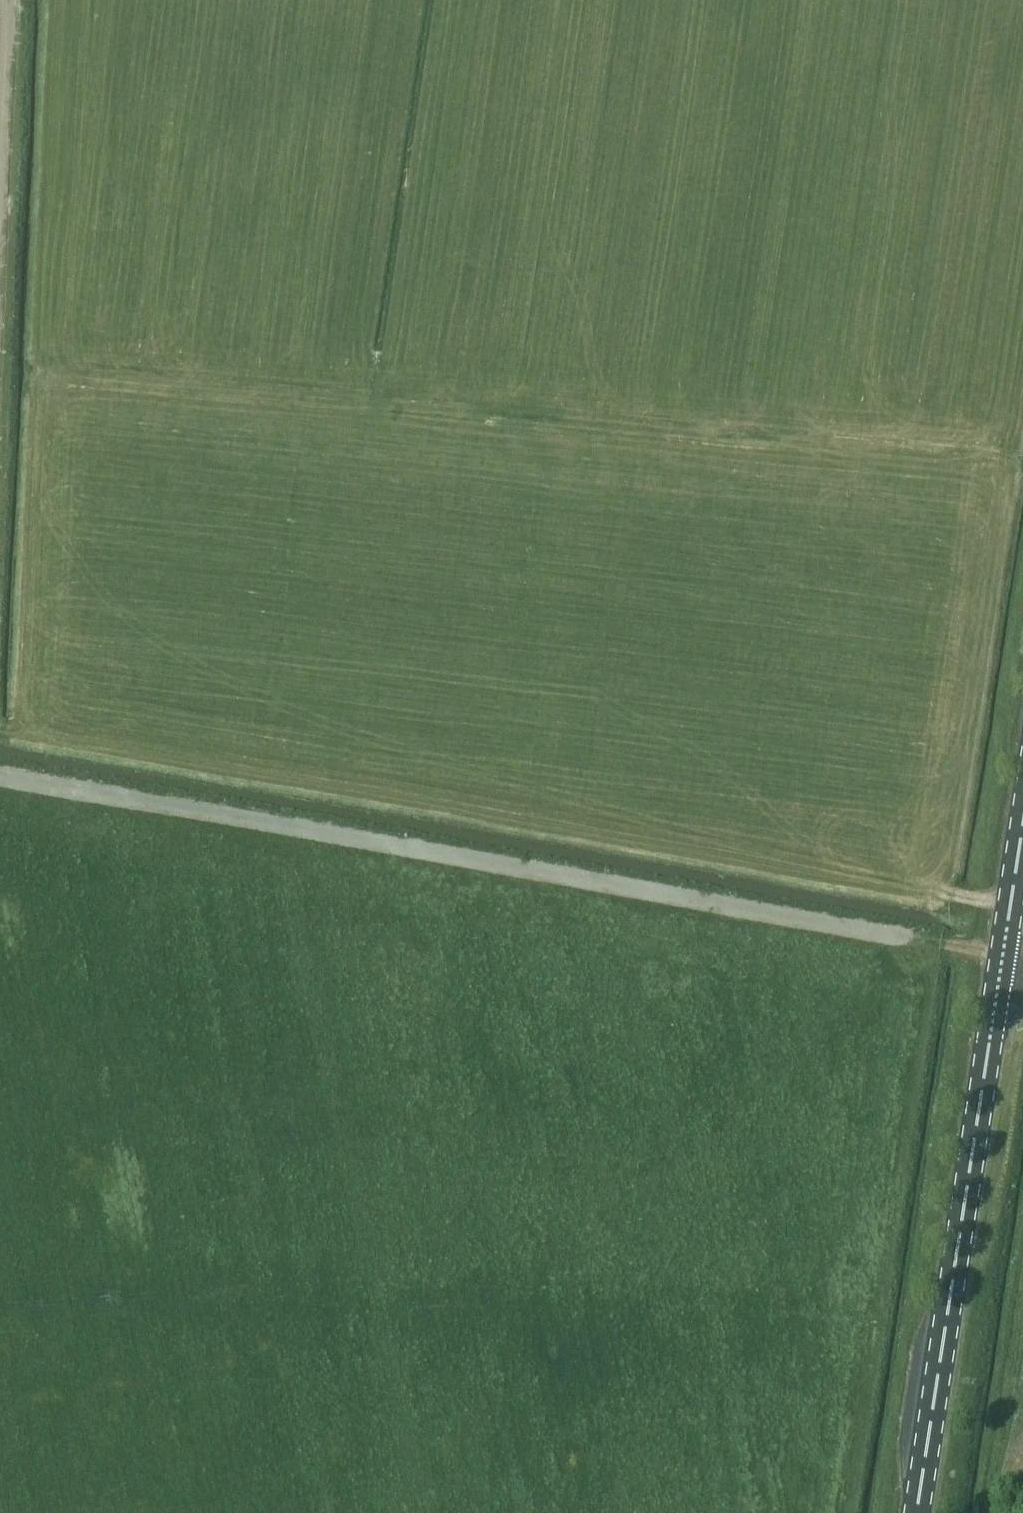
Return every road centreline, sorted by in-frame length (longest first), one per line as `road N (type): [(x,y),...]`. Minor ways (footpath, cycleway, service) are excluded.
road 1 (primary): [(916,1512),(996,992)]
road 2 (primary): [(996,992),(1022,817)]

